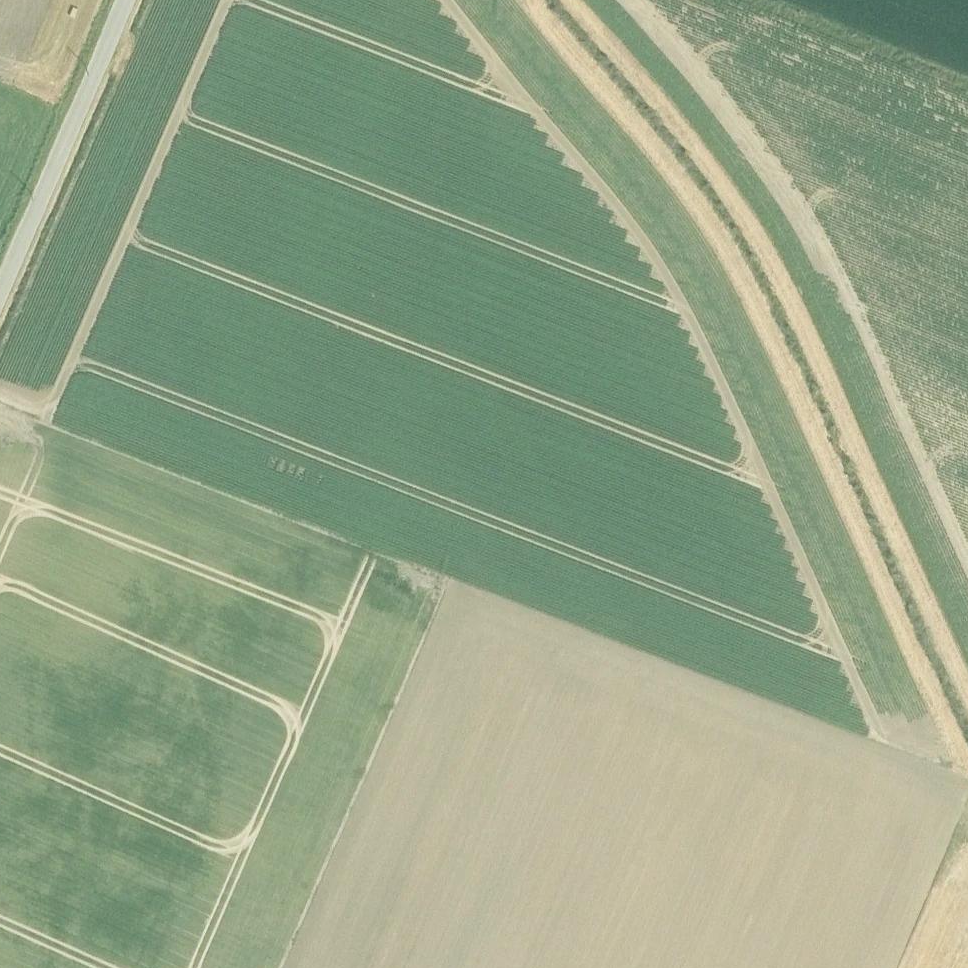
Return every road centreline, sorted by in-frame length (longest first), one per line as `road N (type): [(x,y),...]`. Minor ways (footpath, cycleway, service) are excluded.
road 1 (unclassified): [(0,296),(127,0)]

